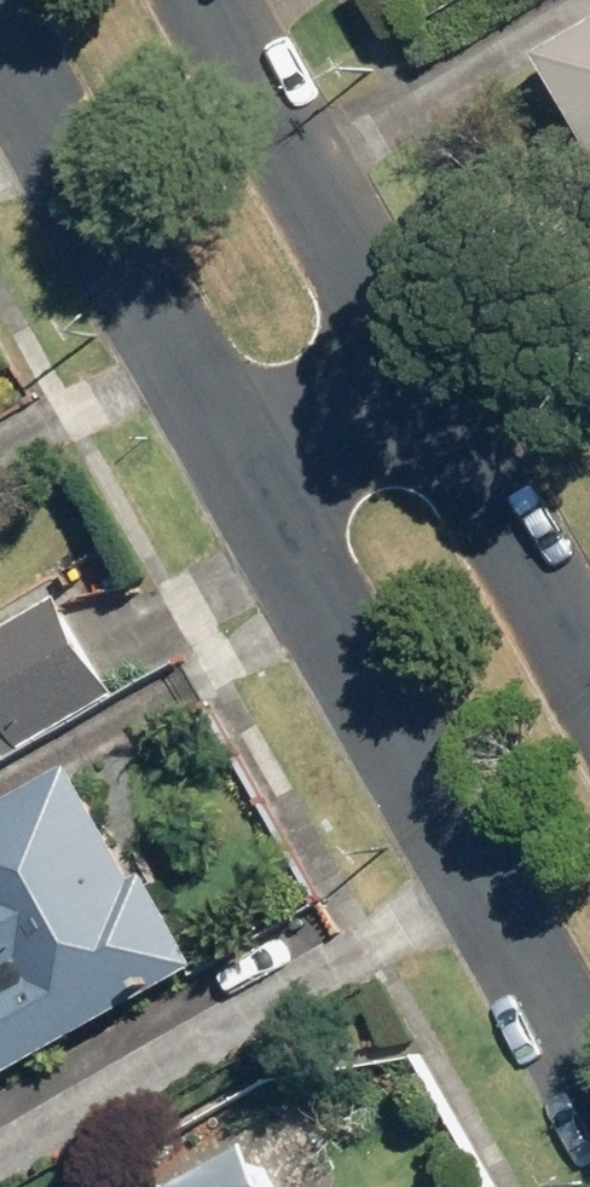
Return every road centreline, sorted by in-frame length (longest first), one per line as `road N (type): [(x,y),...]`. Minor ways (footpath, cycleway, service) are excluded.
road 1 (unclassified): [(589,1074),(242,465)]
road 2 (unclassified): [(242,465),(0,30)]
road 3 (unclassified): [(209,0),(423,361)]
road 4 (unclassified): [(423,361),(589,669)]
road 5 (unclassified): [(423,361),(242,465)]

